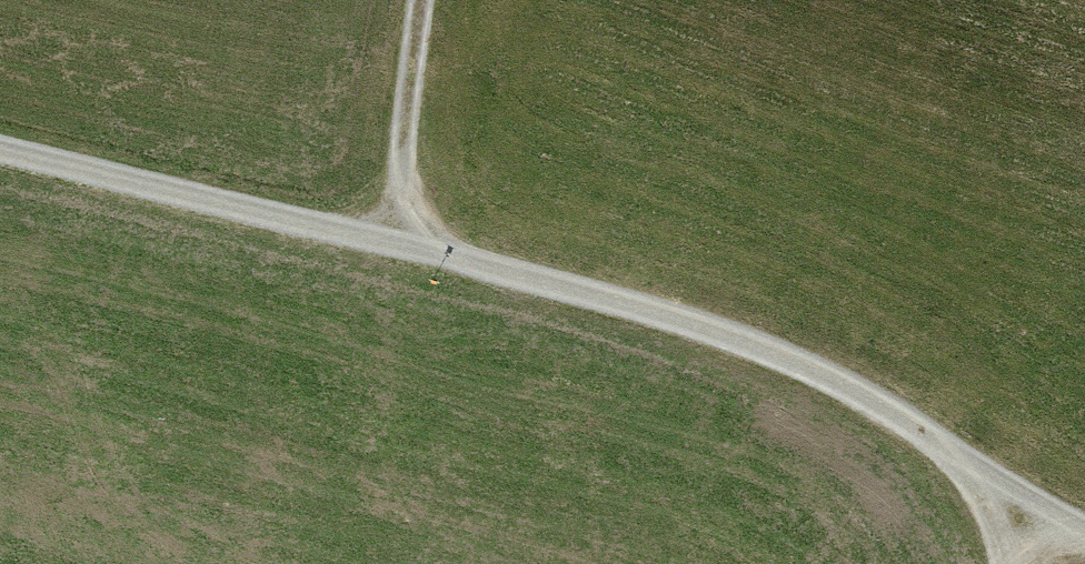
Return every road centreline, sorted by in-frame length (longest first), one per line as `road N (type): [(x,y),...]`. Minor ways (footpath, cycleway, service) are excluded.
road 1 (track): [(1013,483),(835,380),(730,335),(429,251),(0,148)]
road 2 (track): [(429,251),(402,154),(422,0)]

